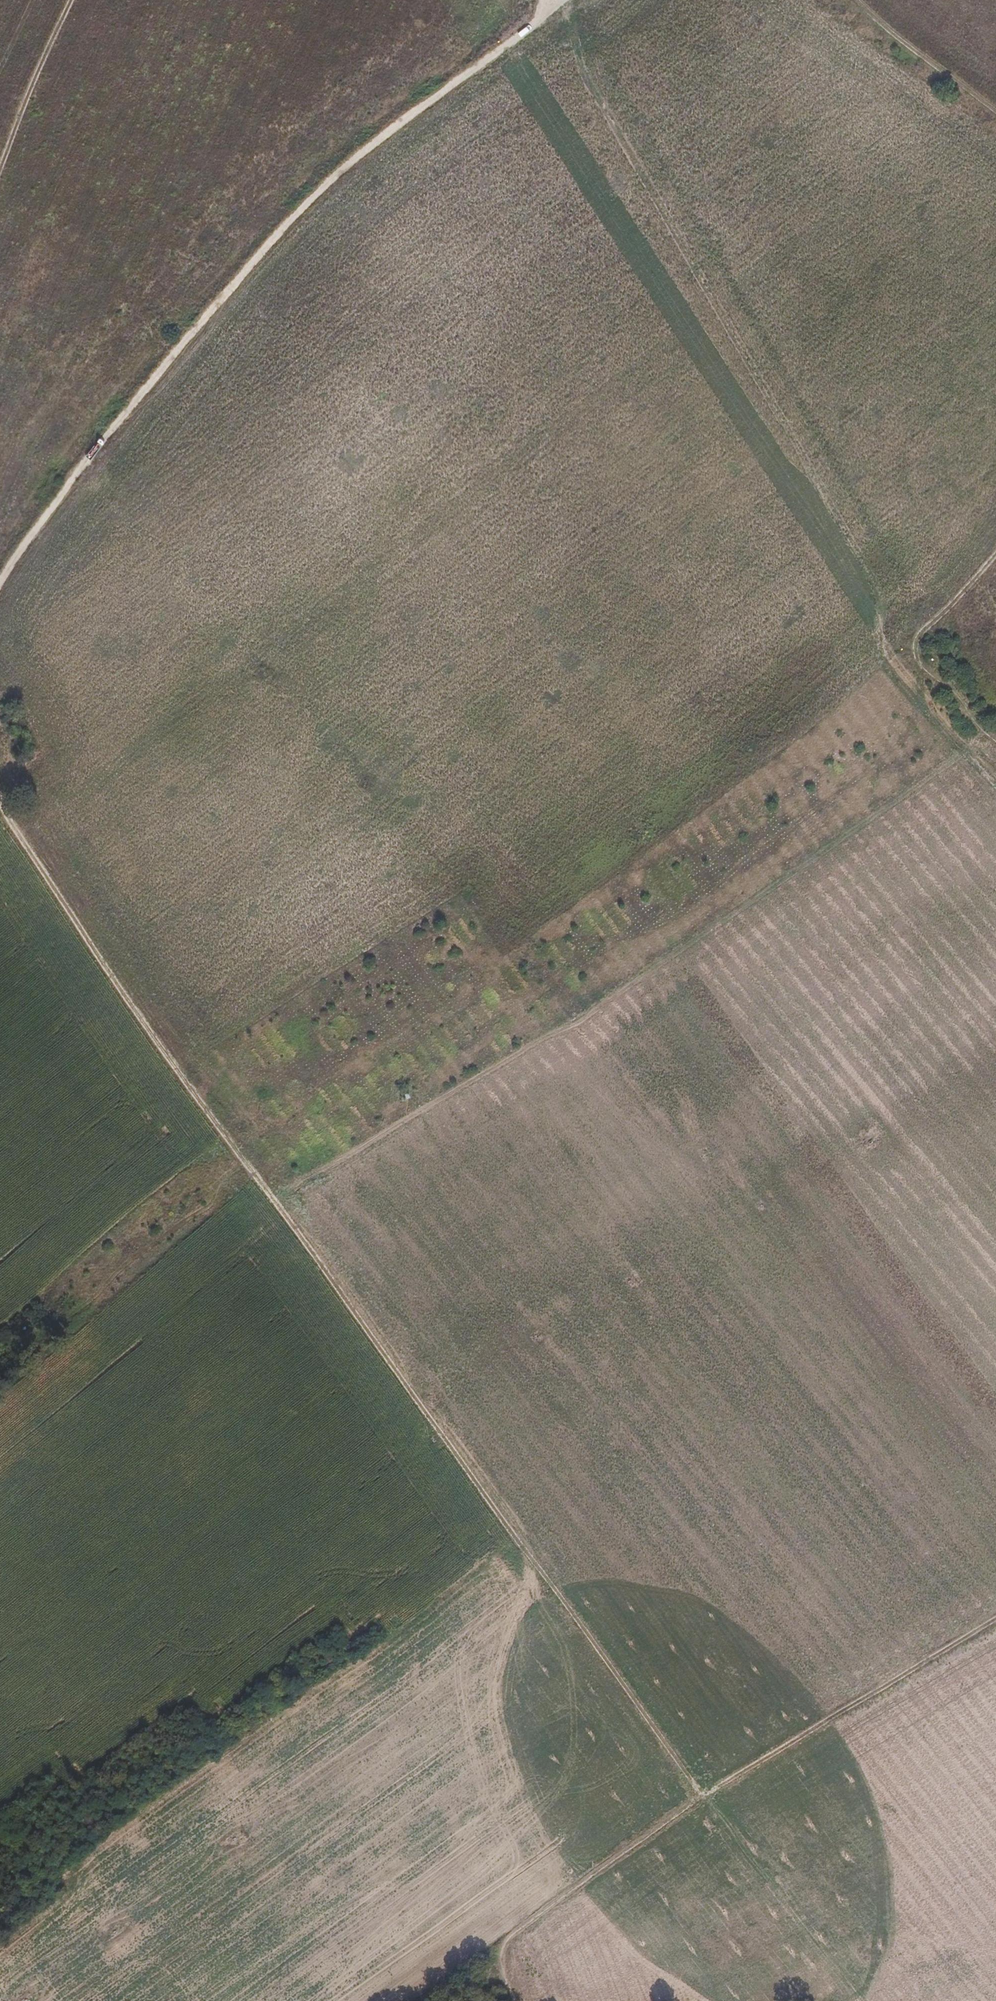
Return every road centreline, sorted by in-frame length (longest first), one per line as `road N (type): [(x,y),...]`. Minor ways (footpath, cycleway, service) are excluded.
road 1 (track): [(0,795),(9,822),(173,1069),(705,1795),(995,1618)]
road 2 (track): [(0,584),(106,436),(303,211),(553,7)]
road 3 (track): [(705,1795),(569,1888),(530,1926),(511,1955),(513,2000)]
road 4 (track): [(995,555),(921,633),(916,655),(995,743)]
road 5 (track): [(860,0),(995,108)]

